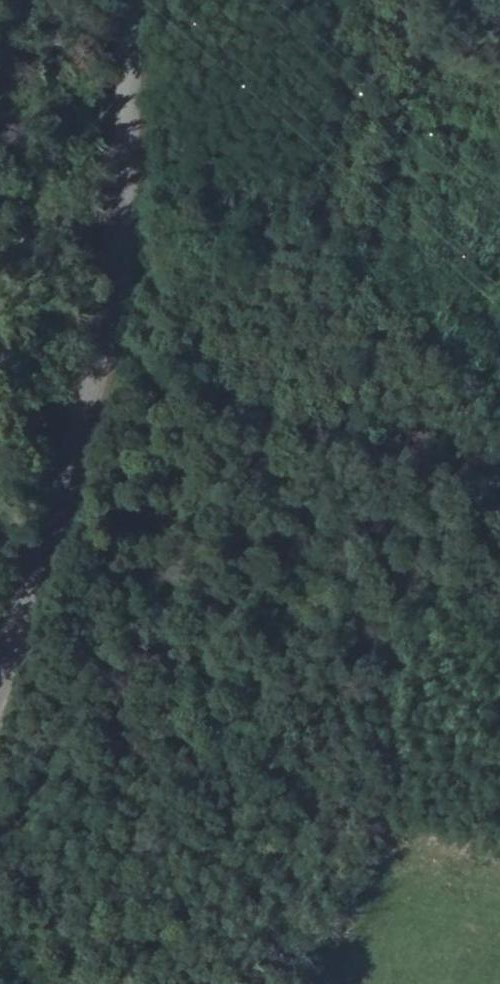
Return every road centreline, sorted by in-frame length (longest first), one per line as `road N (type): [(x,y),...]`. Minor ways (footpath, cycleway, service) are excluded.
road 1 (secondary): [(0,651),(109,383),(139,0)]

